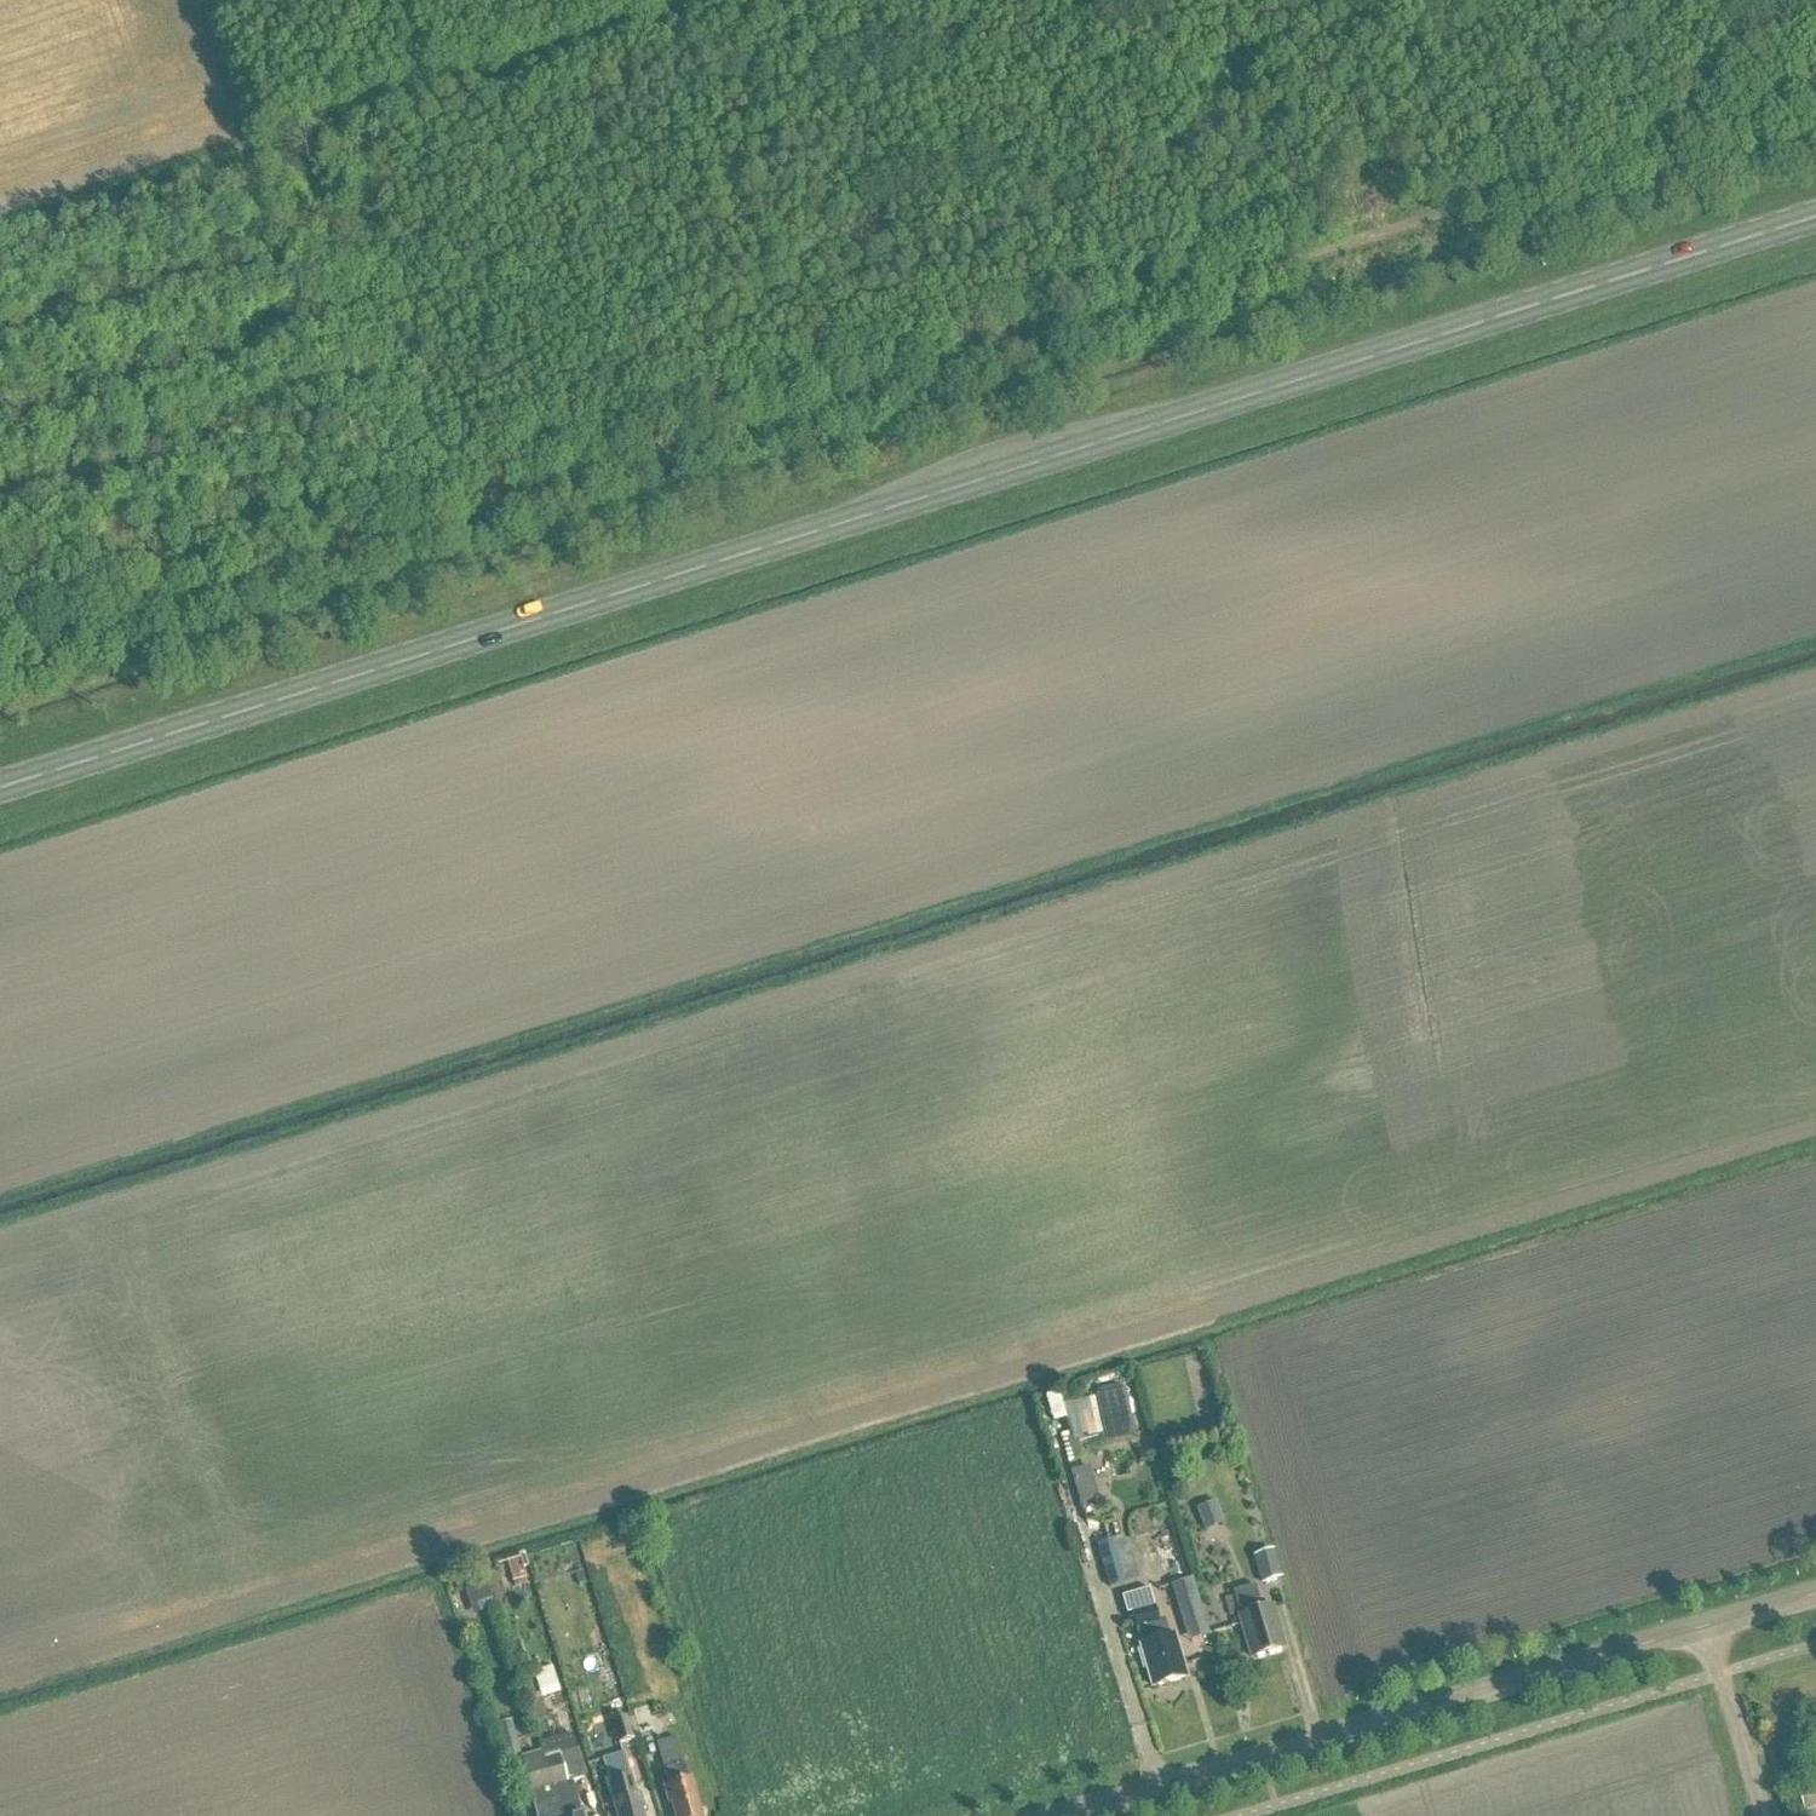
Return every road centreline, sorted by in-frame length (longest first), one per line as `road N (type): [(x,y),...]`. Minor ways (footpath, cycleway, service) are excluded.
road 1 (primary): [(0,790),(1815,219)]
road 2 (track): [(0,668),(1815,102)]
road 3 (tertiary): [(1065,1815),(1815,1593)]

